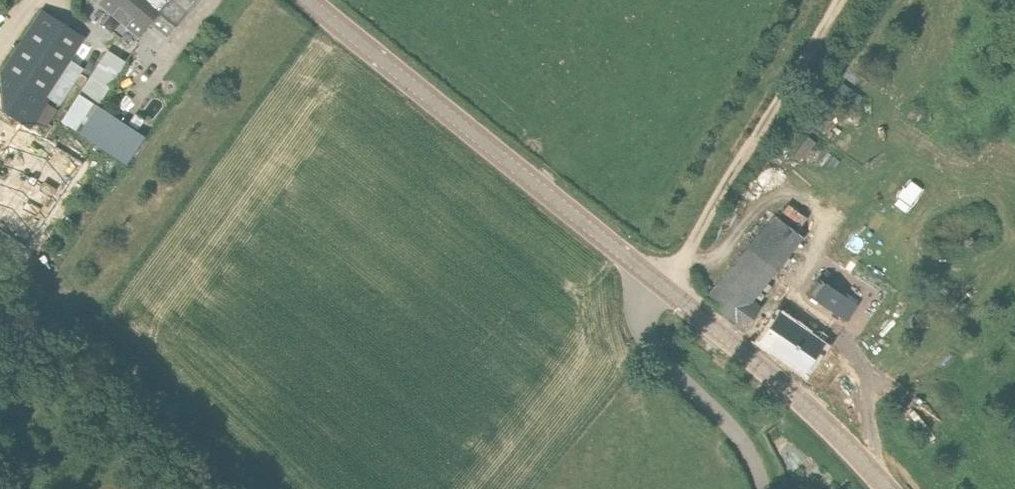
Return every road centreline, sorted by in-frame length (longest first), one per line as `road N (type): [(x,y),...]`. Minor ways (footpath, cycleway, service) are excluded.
road 1 (tertiary): [(656,283),(309,0)]
road 2 (track): [(656,283),(694,240),(840,0)]
road 3 (tertiary): [(885,488),(656,283)]
road 4 (unclassified): [(763,488),(736,434),(646,339),(640,307),(656,283)]

